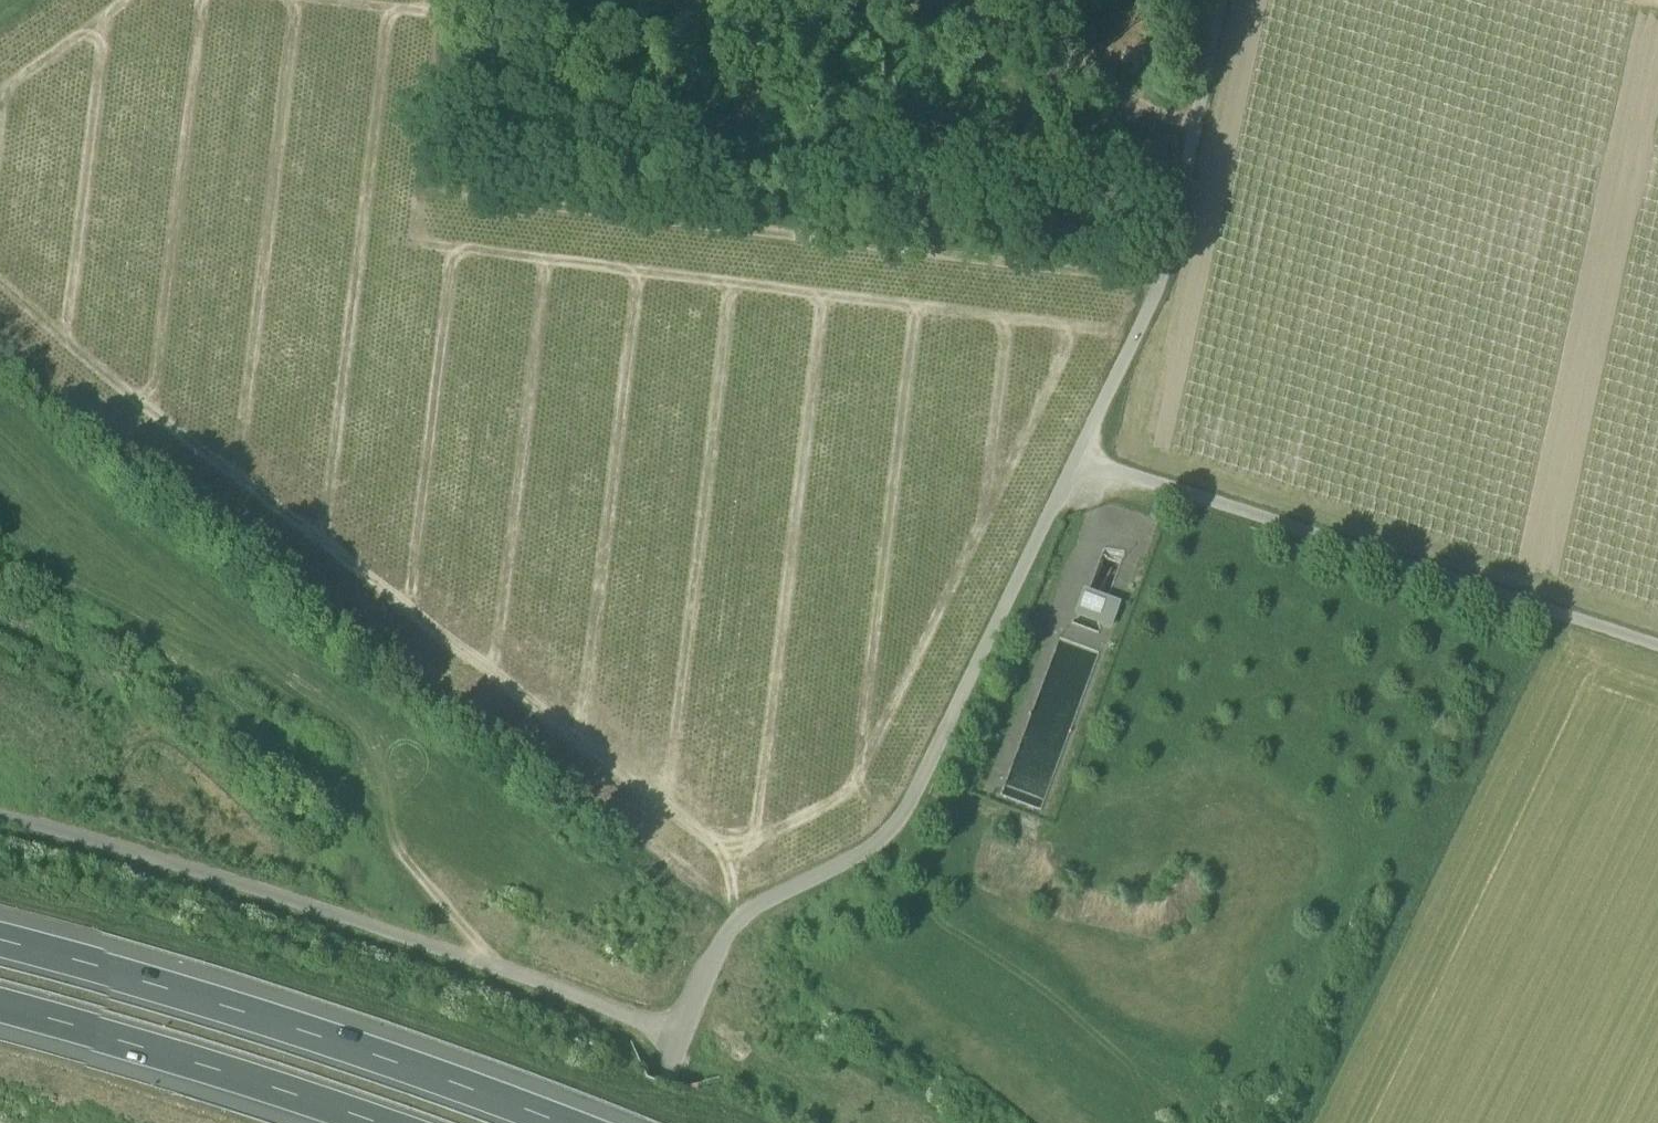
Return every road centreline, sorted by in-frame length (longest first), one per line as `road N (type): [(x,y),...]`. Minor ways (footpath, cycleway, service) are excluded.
road 1 (track): [(683,1038),(731,929),(750,909),(880,839),(900,820),(1077,461)]
road 2 (track): [(0,817),(410,939),(683,1038)]
road 3 (track): [(1077,461),(1657,648)]
road 4 (motorway): [(526,1122),(251,1028),(0,957)]
road 5 (track): [(1077,461),(1167,271),(1219,0)]
road 6 (motorway): [(0,1022),(333,1122)]

